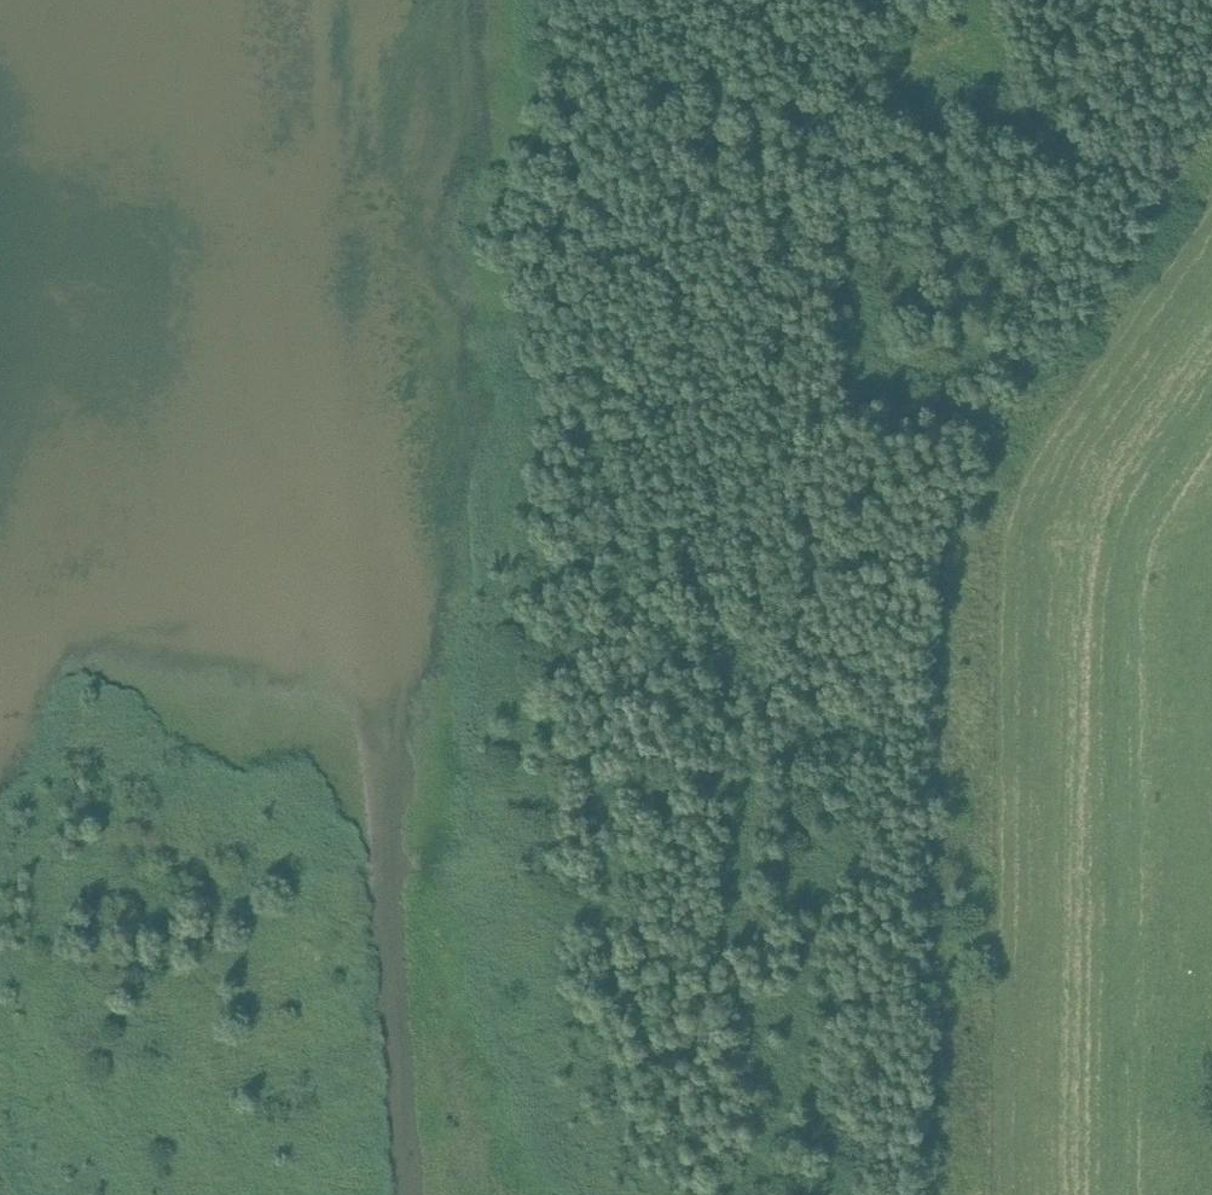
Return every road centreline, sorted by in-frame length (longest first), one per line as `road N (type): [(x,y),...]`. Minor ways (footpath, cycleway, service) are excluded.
road 1 (track): [(1211,215),(1066,424),(1034,492),(1016,556),(1037,1194)]
road 2 (track): [(1121,1194),(1124,573),(1154,494),(1211,412)]

